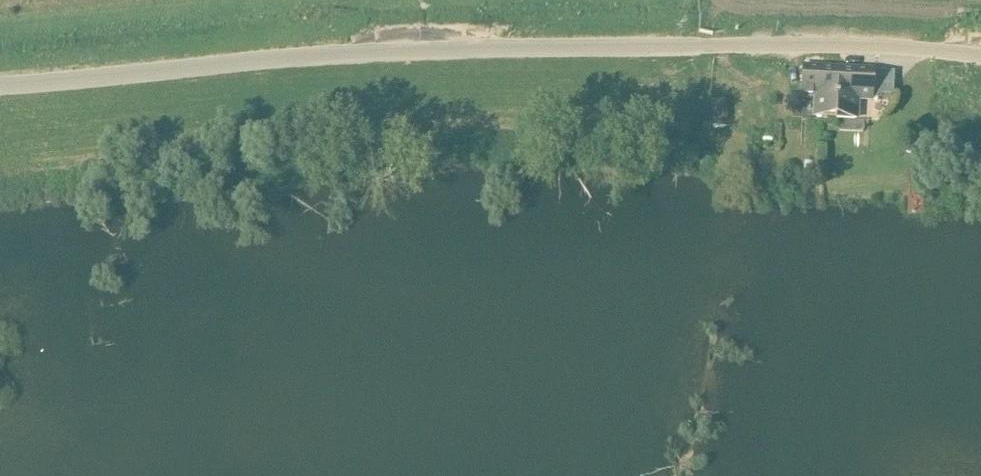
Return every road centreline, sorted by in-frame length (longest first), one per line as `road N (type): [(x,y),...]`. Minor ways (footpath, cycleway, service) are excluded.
road 1 (unclassified): [(0,86),(453,48),(850,46),(980,56)]

